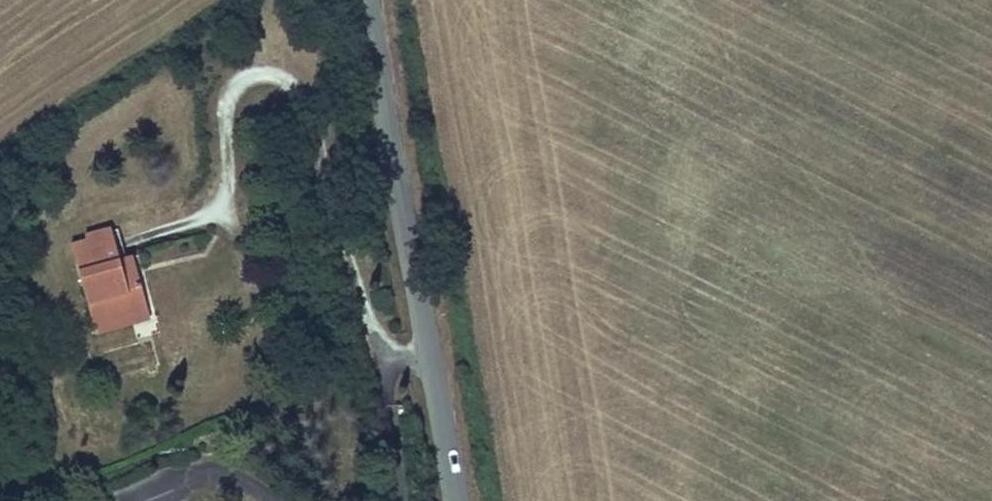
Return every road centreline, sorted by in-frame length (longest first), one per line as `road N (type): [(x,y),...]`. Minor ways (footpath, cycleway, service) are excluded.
road 1 (tertiary): [(361,0),(432,500)]

